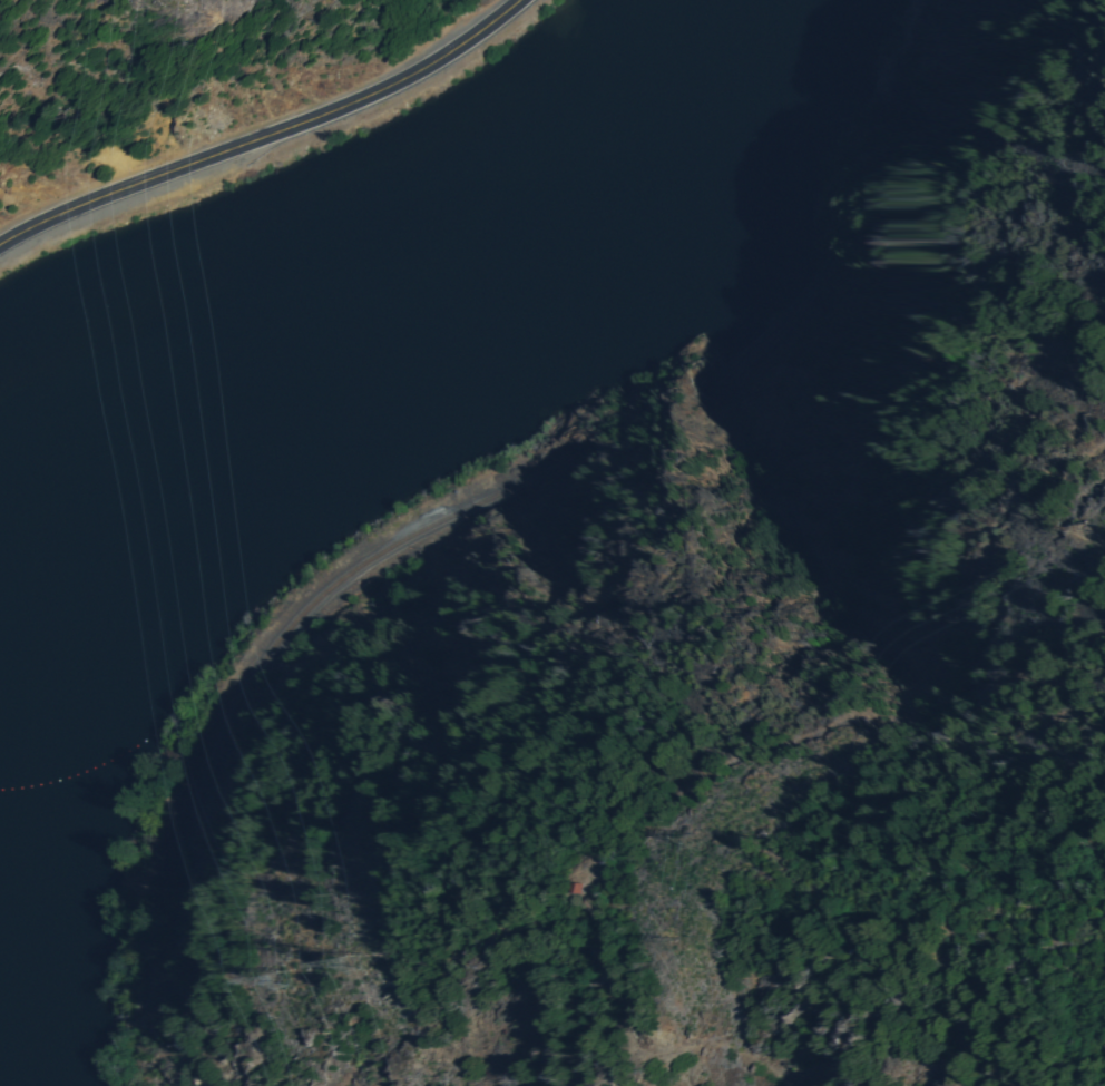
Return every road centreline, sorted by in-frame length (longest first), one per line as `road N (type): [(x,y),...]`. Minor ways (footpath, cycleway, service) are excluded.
road 1 (primary): [(519,0),(394,85),(0,244)]

